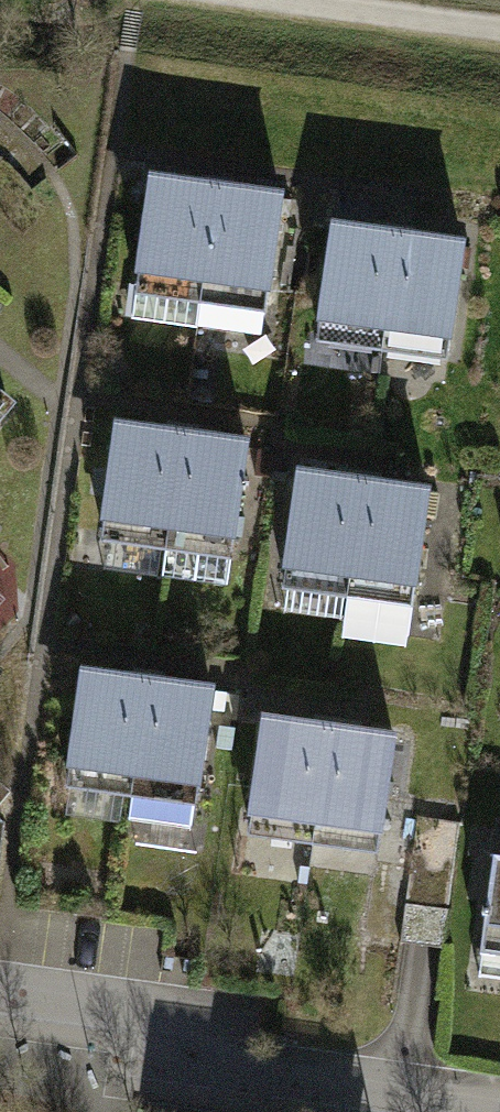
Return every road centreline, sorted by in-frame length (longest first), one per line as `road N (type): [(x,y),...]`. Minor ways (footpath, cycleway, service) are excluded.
road 1 (residential): [(499,1108),(249,1077),(201,1026),(0,997)]
road 2 (track): [(499,37),(255,0)]

